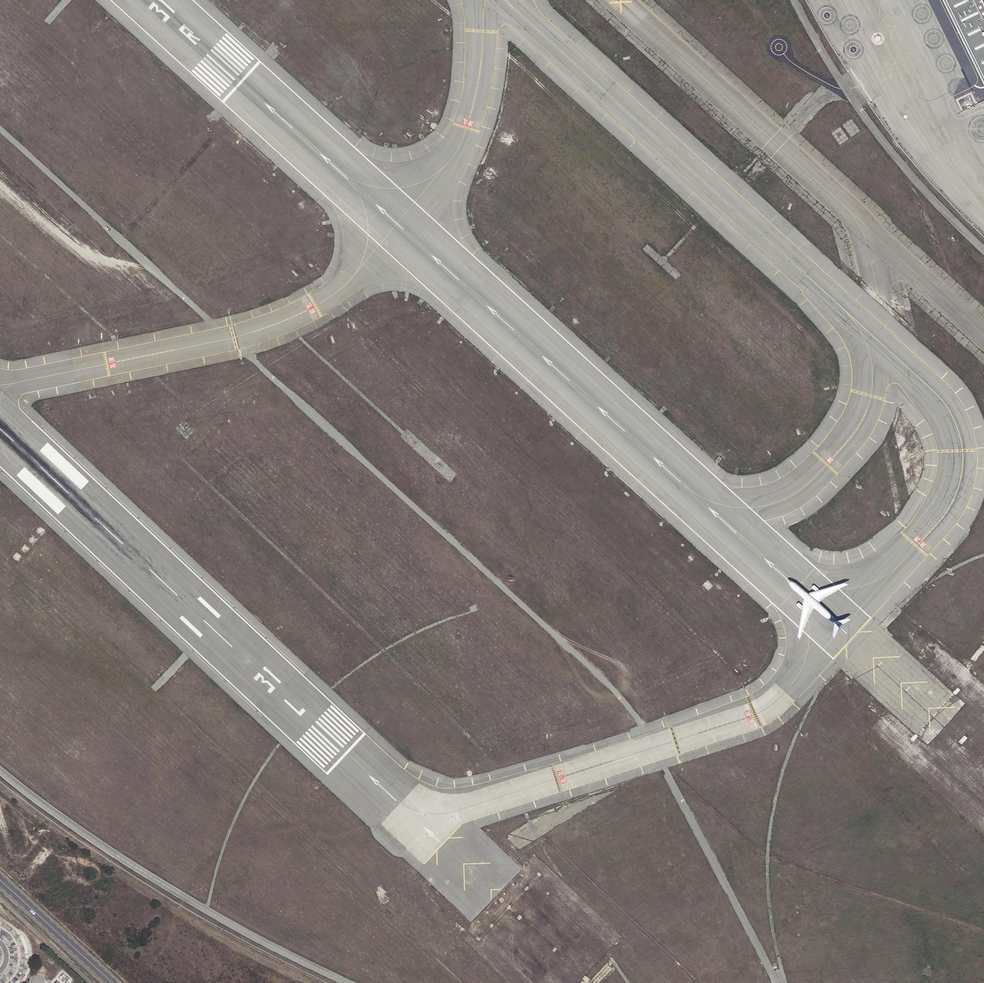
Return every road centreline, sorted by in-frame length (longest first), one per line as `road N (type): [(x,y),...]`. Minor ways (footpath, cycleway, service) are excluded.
road 1 (track): [(205,909),(240,807),(279,745)]
road 2 (track): [(332,688),(388,648),(476,610)]
road 3 (tertiary): [(112,982),(0,880)]

